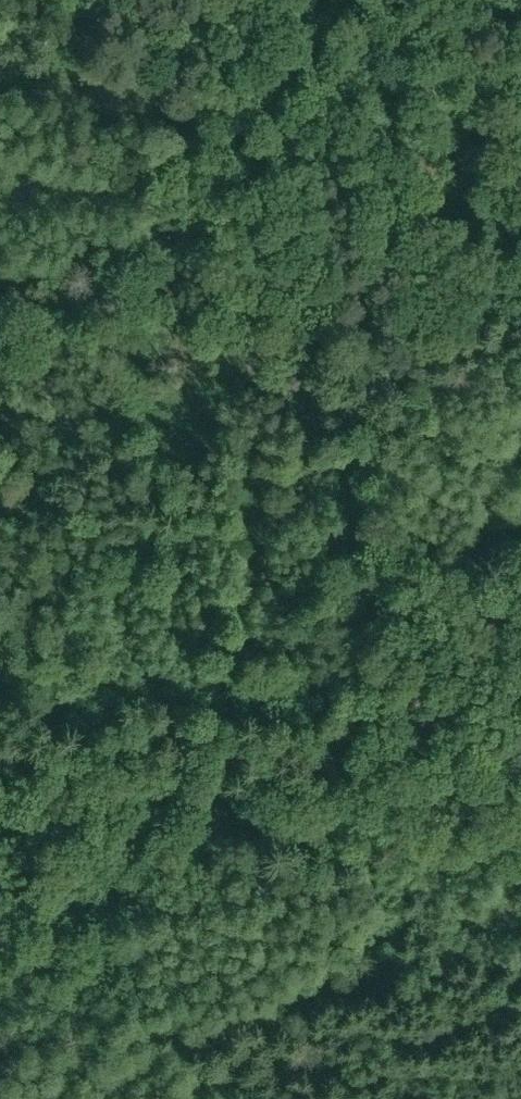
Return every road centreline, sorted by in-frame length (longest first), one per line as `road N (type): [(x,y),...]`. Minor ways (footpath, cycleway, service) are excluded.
road 1 (track): [(520,864),(0,765)]

